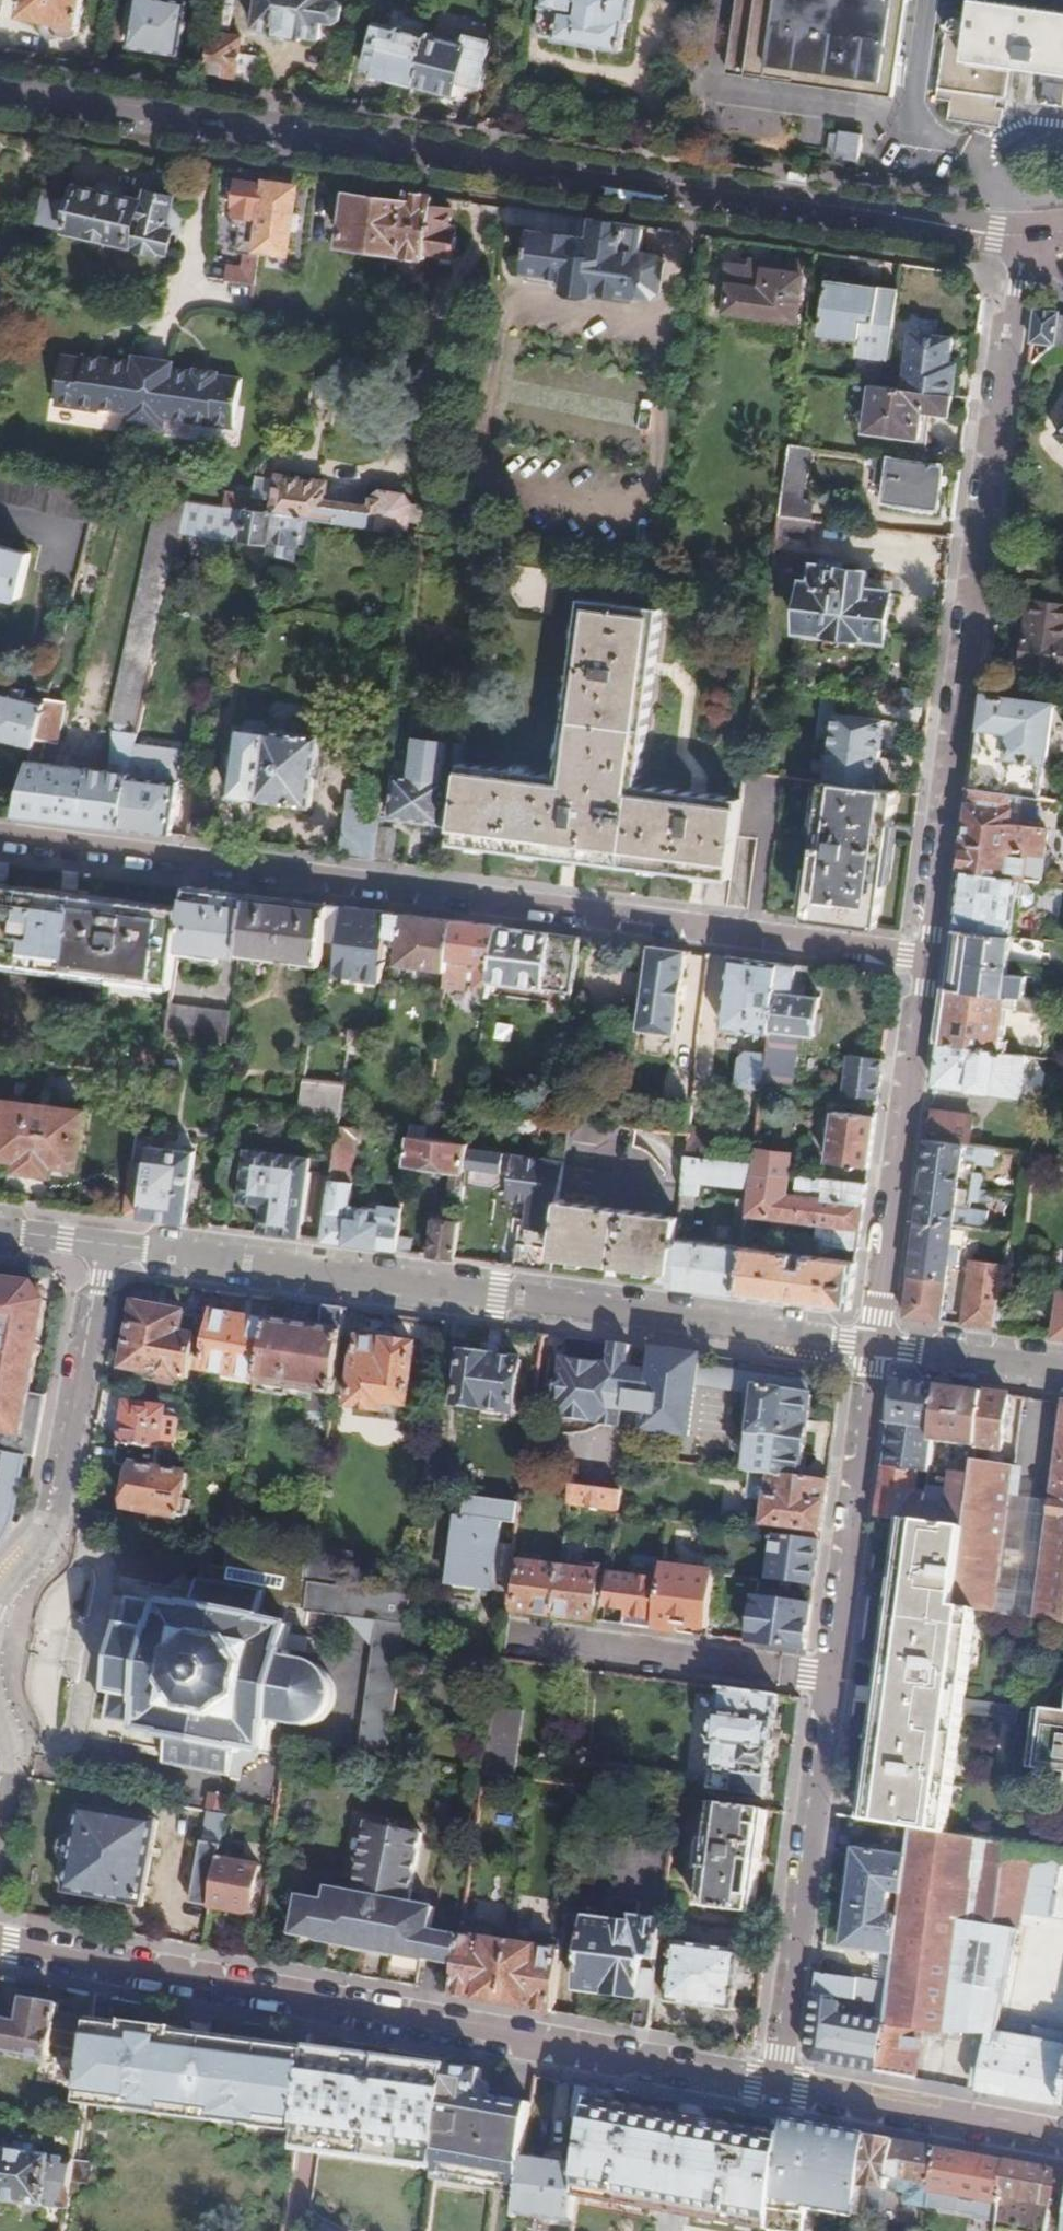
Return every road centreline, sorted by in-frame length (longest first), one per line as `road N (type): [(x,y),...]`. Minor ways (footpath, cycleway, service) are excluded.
road 1 (tertiary): [(0,91),(1047,236)]
road 2 (unclassified): [(0,834),(930,959)]
road 3 (residential): [(780,2082),(0,1943)]
road 4 (tertiary): [(876,1348),(93,1241)]
road 5 (residential): [(930,959),(1017,292),(1047,236)]
road 6 (residential): [(780,2082),(830,1681)]
road 7 (residential): [(876,1348),(930,959)]
road 8 (residential): [(0,1601),(57,1507),(97,1279),(93,1241)]
road 9 (residential): [(830,1681),(876,1348)]
road 10 (residential): [(830,1681),(541,1646)]
road 11 (residential): [(1062,2138),(780,2082)]
road 12 (tertiary): [(1062,1372),(876,1348)]

